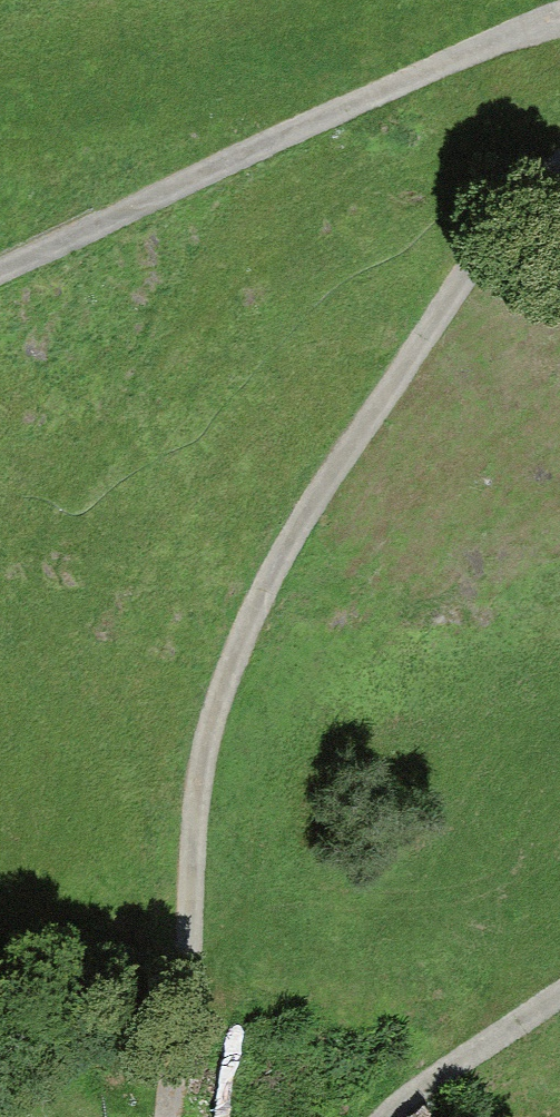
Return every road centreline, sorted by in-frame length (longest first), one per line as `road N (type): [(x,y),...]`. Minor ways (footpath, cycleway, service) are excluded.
road 1 (track): [(196,1116),(193,1042),(232,687),(306,517),(471,269),(559,165)]
road 2 (track): [(559,6),(0,263)]
road 3 (track): [(559,989),(440,1073),(402,1116)]

